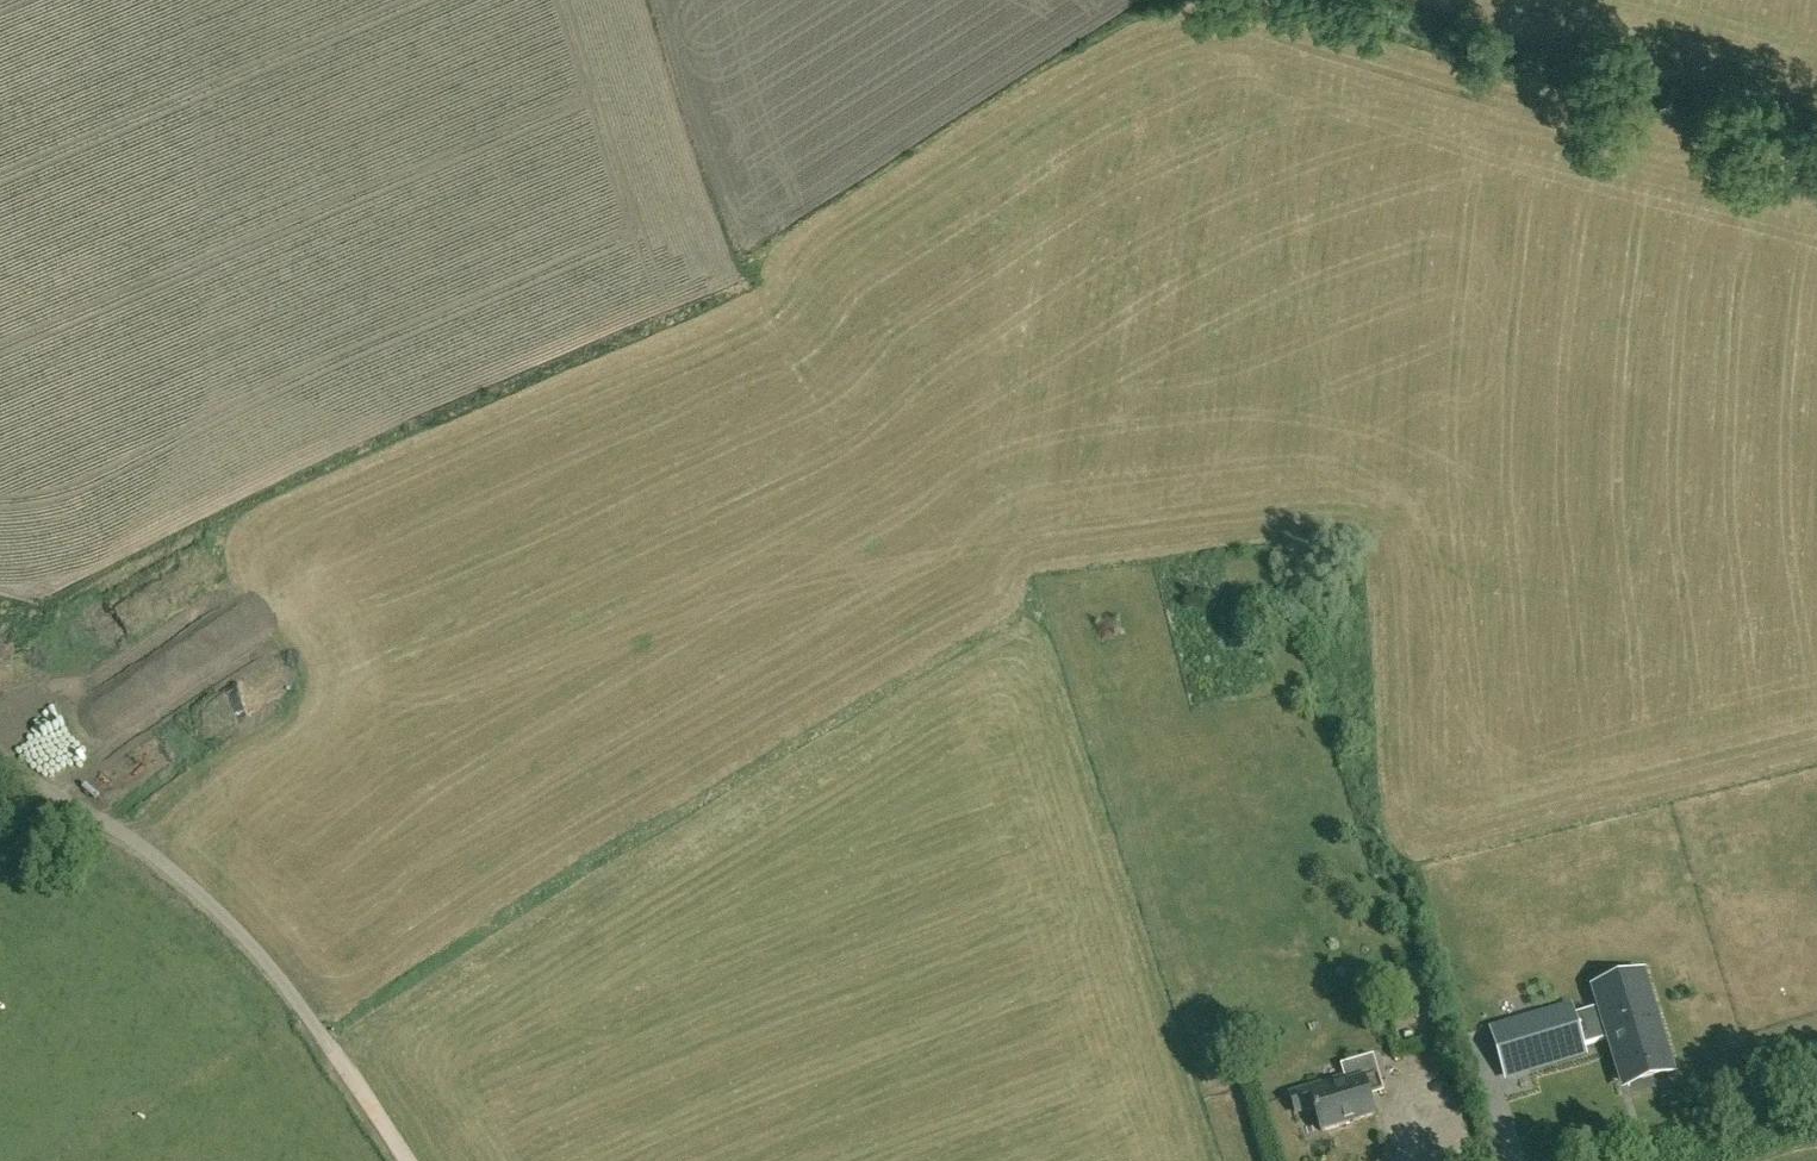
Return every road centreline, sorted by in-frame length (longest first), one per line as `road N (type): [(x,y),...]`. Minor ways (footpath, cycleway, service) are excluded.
road 1 (track): [(0,764),(160,861),(222,915),(284,983),(406,1160)]

